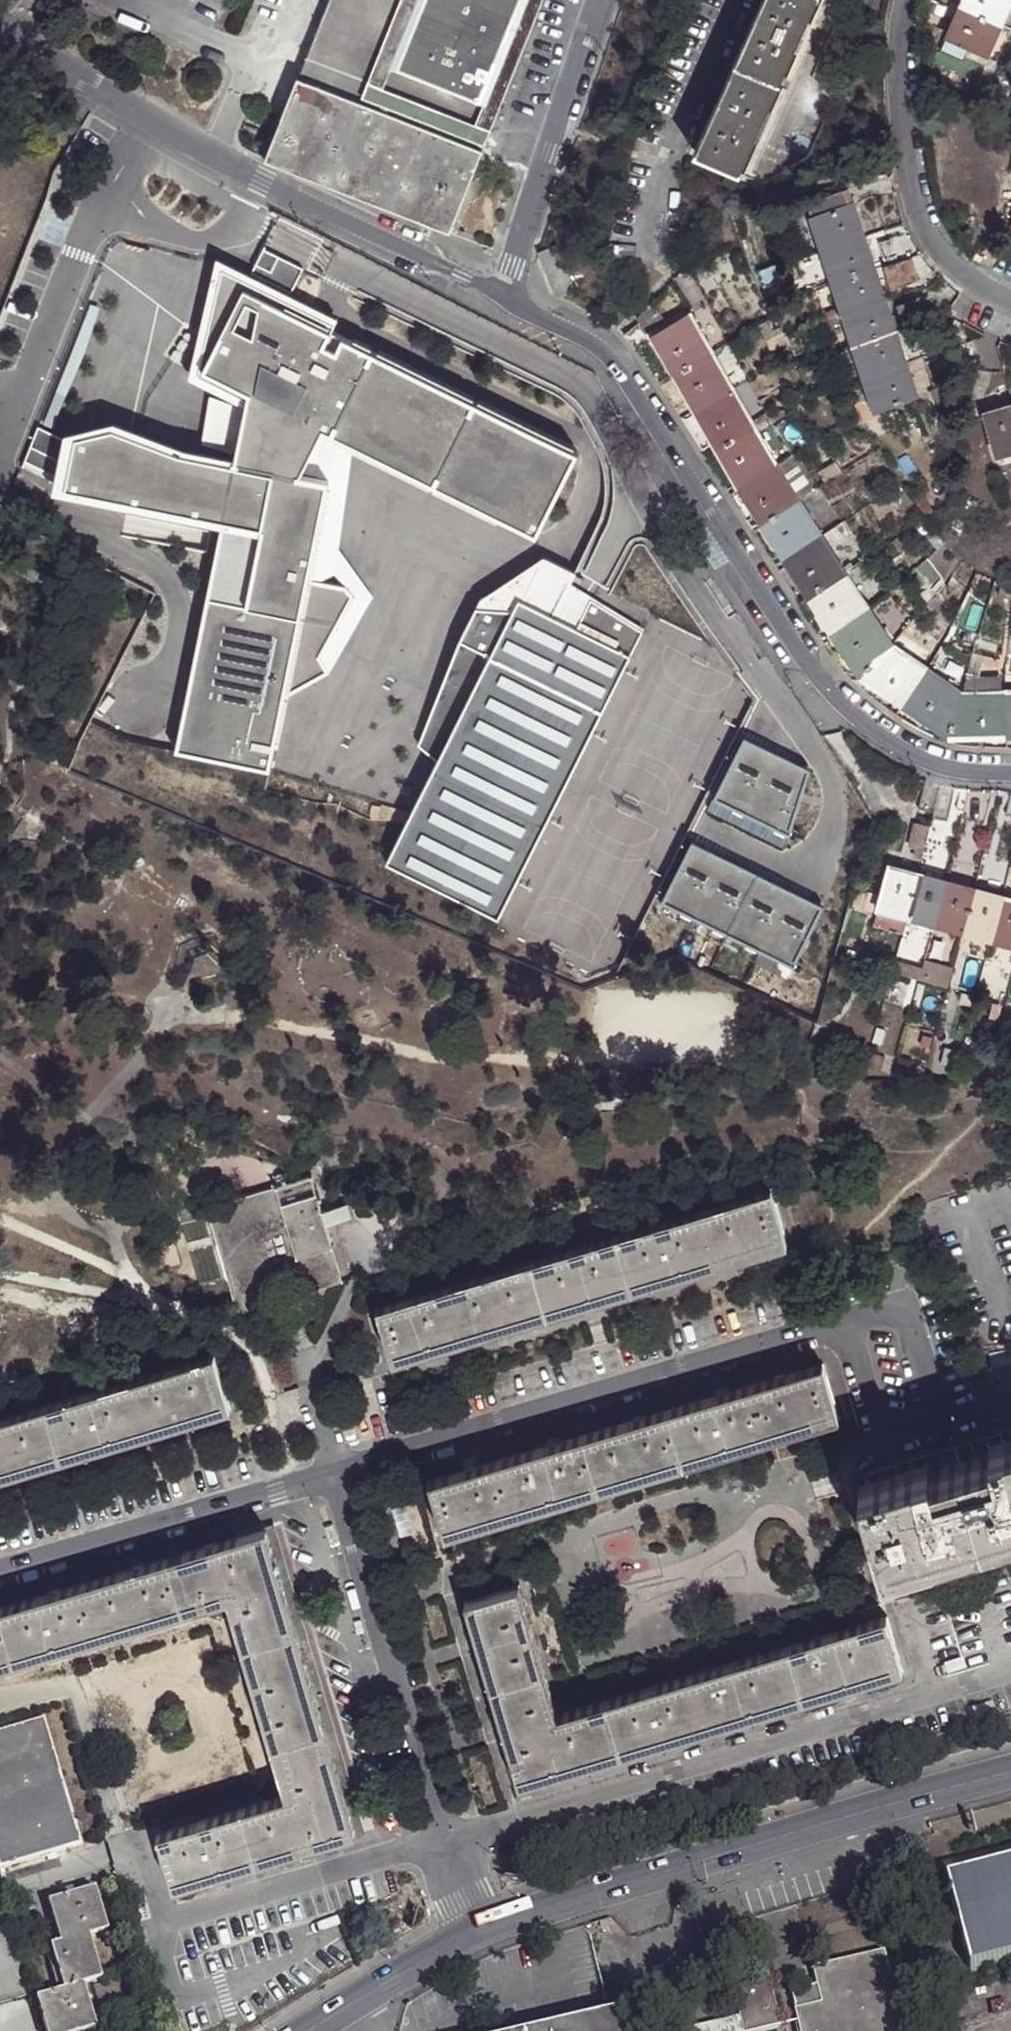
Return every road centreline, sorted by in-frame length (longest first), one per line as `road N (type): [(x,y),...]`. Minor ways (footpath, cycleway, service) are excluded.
road 1 (residential): [(1010,1401),(901,1433),(865,1311),(333,1469)]
road 2 (residential): [(503,293),(606,344),(825,680),(867,724),(911,754),(954,770),(1010,774)]
road 3 (secondary): [(472,1932),(1010,1773)]
road 4 (residential): [(333,1469),(472,1932)]
road 5 (residential): [(908,0),(905,162),(923,231),(975,284),(1010,304)]
road 6 (residential): [(333,1469),(0,1568)]
road 7 (residential): [(214,157),(503,293)]
road 8 (residential): [(599,0),(503,293)]
road 9 (residential): [(346,1229),(354,1285),(307,1382),(333,1469)]
road 10 (residential): [(11,37),(214,157)]
road 11 (secondary): [(308,2030),(472,1932)]
road 12 (unclassified): [(129,1),(248,56)]

